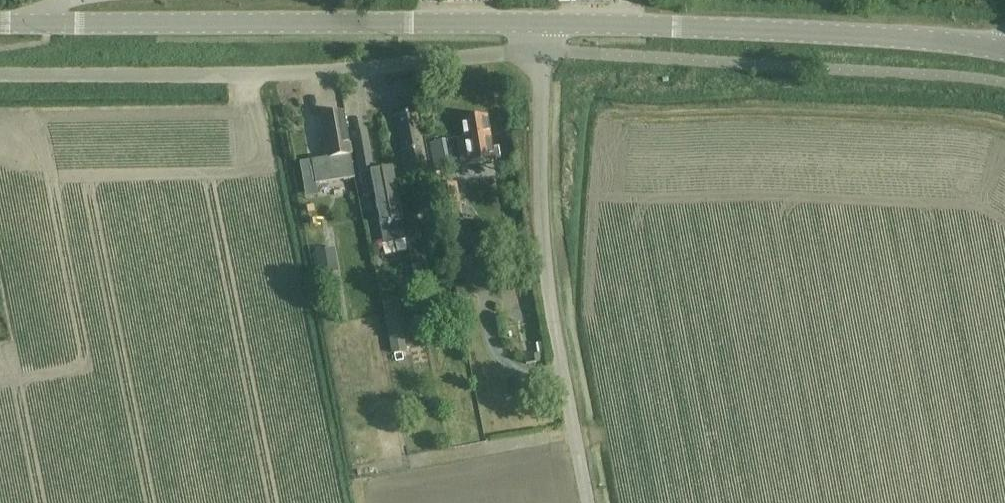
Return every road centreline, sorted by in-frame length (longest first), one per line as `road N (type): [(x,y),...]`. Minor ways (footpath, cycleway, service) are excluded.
road 1 (residential): [(0,74),(279,74),(539,51)]
road 2 (secondary): [(539,23),(49,23)]
road 3 (secondary): [(1004,52),(927,41),(539,23)]
road 4 (unclassified): [(588,502),(546,267),(539,51)]

